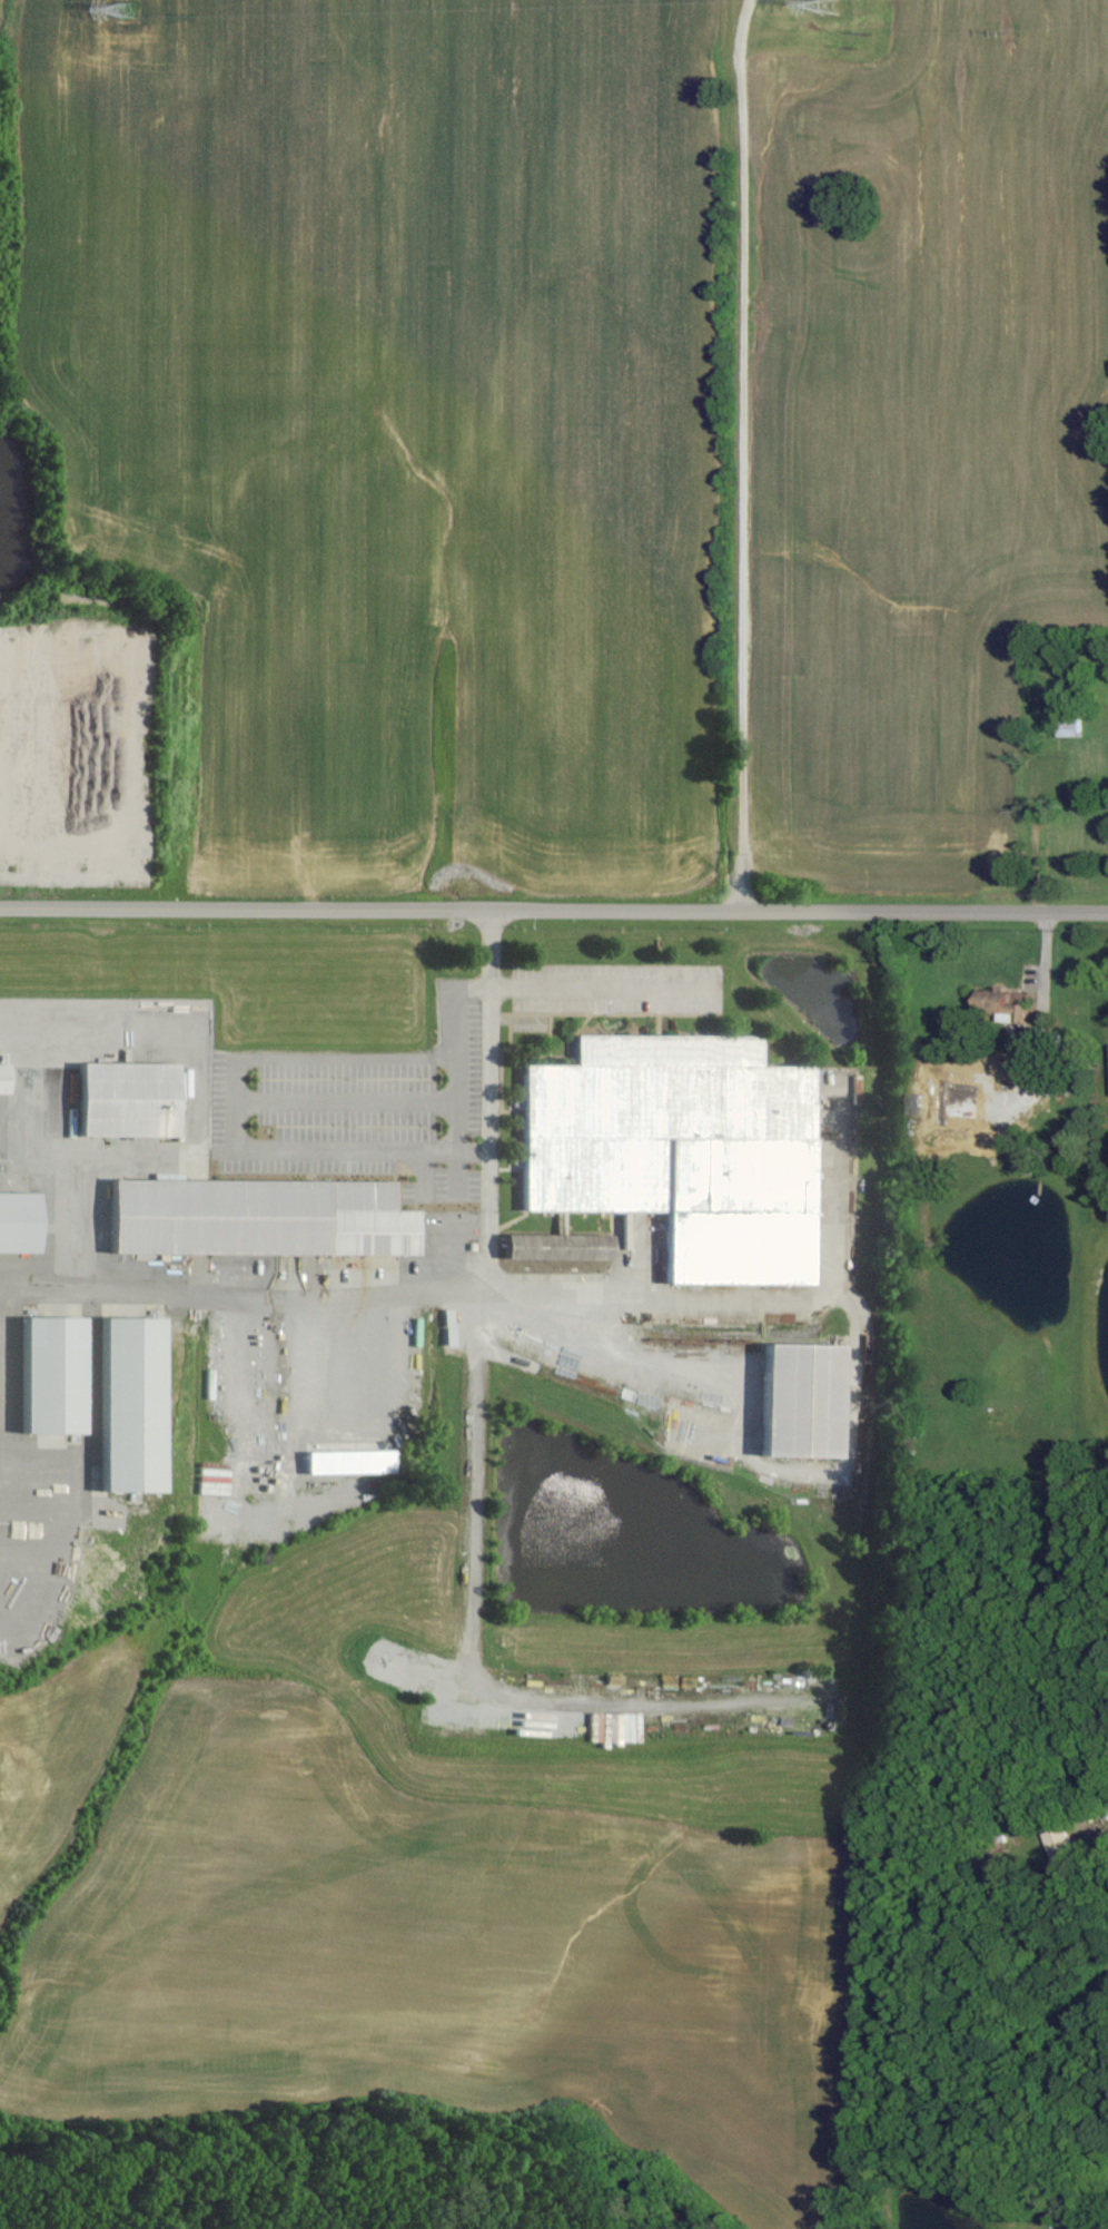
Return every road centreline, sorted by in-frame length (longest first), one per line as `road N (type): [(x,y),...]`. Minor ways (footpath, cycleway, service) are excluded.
road 1 (residential): [(0,908),(1107,910)]
road 2 (residential): [(743,911),(740,67),(751,0)]

